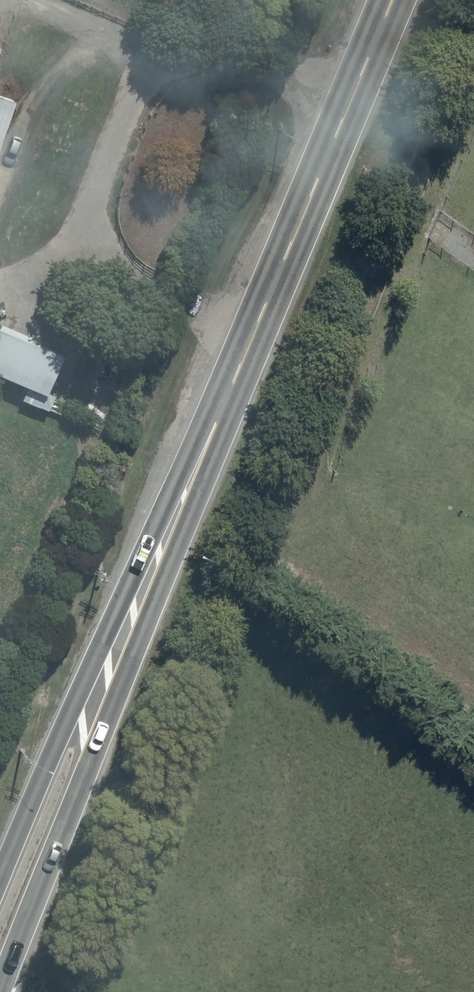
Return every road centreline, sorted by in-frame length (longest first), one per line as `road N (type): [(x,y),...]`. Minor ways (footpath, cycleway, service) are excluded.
road 1 (secondary): [(393,0),(120,647)]
road 2 (secondary): [(120,647),(75,793),(0,987)]
road 3 (secondary): [(0,874),(54,749),(120,647)]

